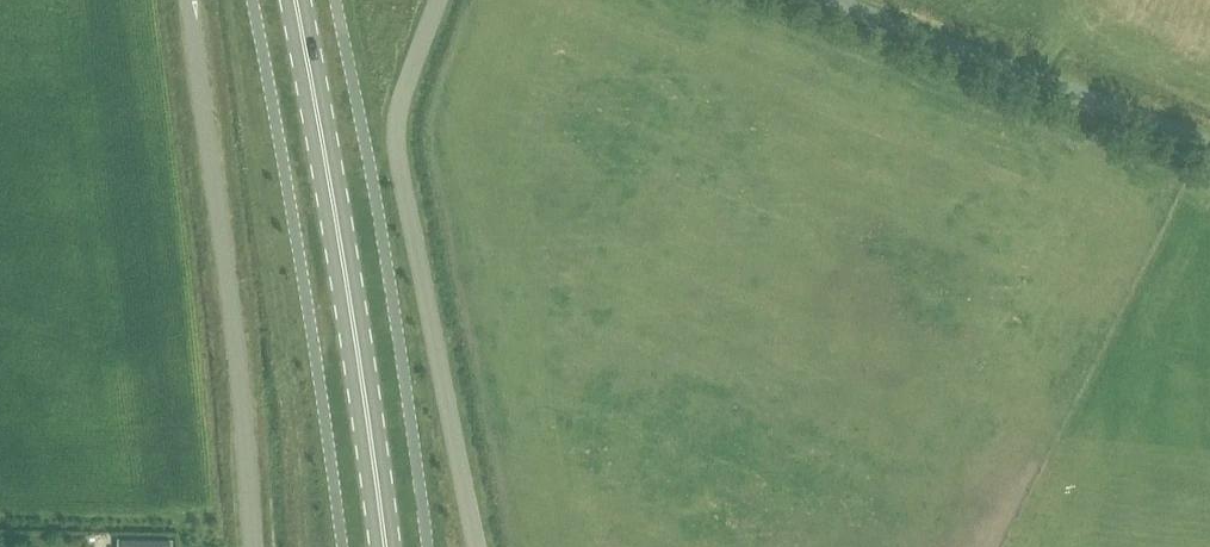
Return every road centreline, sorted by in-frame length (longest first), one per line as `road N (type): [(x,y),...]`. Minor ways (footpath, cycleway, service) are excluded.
road 1 (secondary): [(385,546),(296,0)]
road 2 (unclassified): [(185,0),(235,331),(250,546)]
road 3 (unclassified): [(1209,145),(829,0)]

